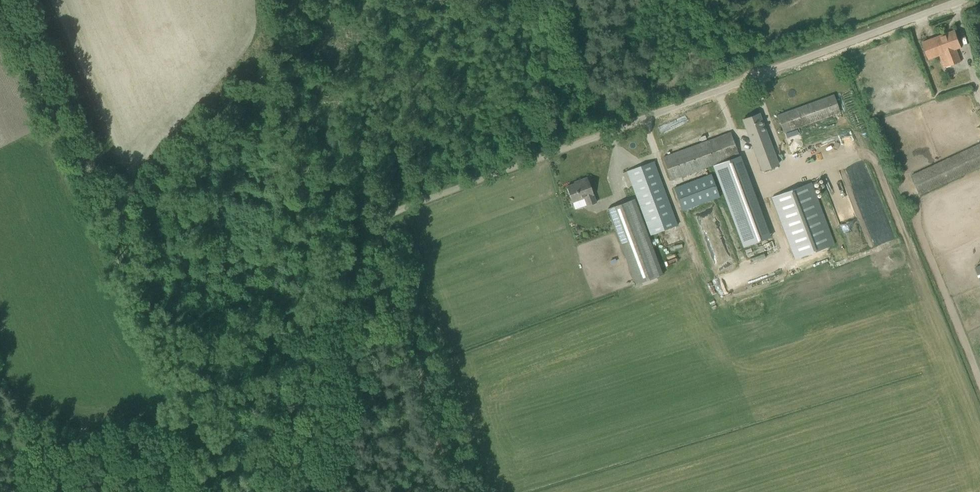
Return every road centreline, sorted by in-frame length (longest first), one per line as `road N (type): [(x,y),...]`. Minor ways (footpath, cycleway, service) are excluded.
road 1 (unclassified): [(394,253),(386,212),(959,0)]
road 2 (track): [(227,491),(4,0)]

